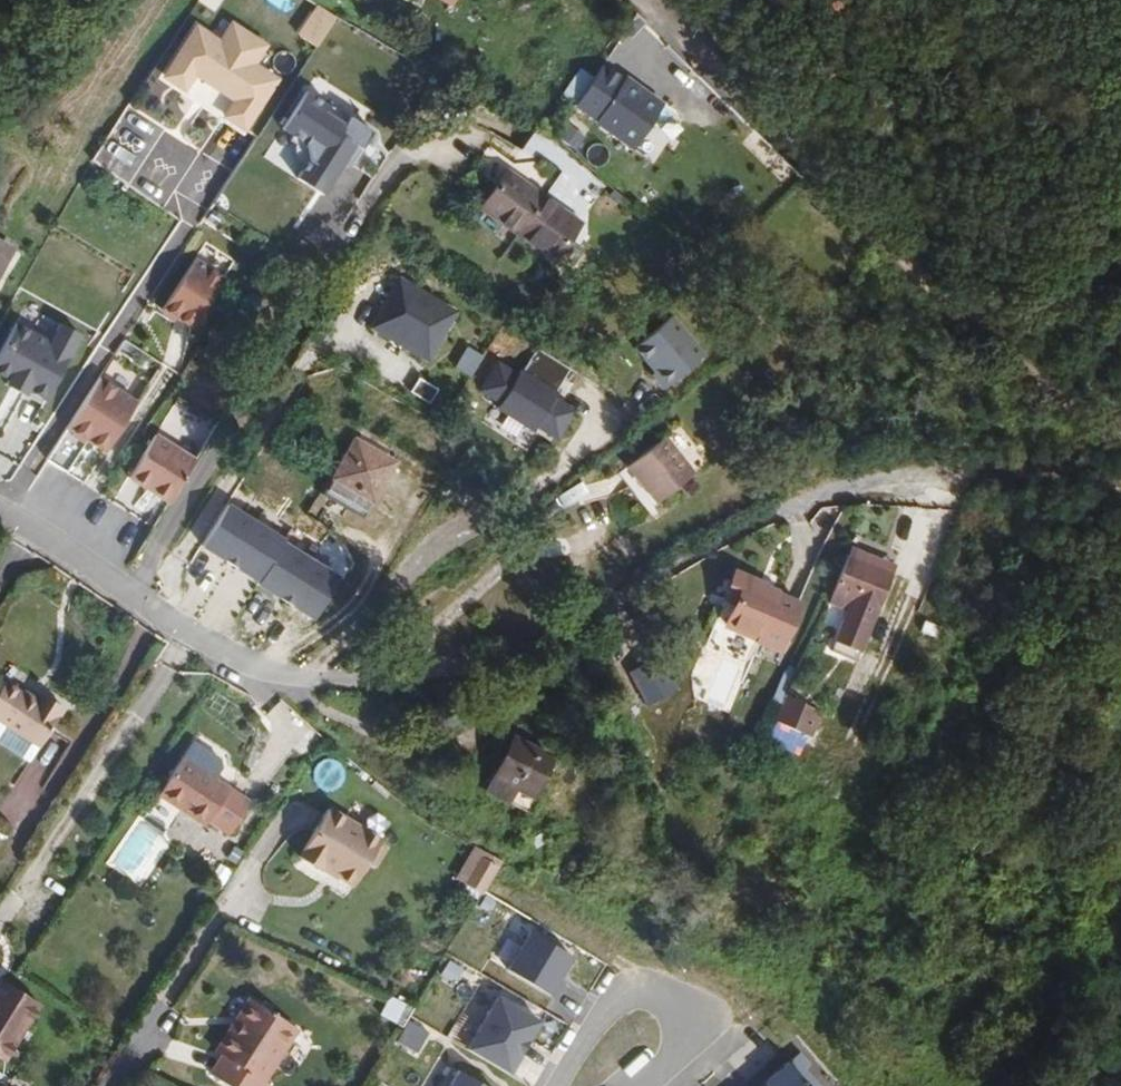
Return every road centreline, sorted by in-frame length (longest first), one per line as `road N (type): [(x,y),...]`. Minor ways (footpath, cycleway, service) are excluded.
road 1 (residential): [(0,517),(298,690),(490,672),(551,653),(634,595)]
road 2 (unclassified): [(645,0),(805,177),(909,315),(1120,445)]
road 3 (residential): [(647,1085),(712,1022),(704,1007),(655,984),(630,985),(556,1085)]
road 4 (residential): [(119,1085),(241,893)]
road 5 (track): [(966,1085),(1041,1018),(1120,923)]

